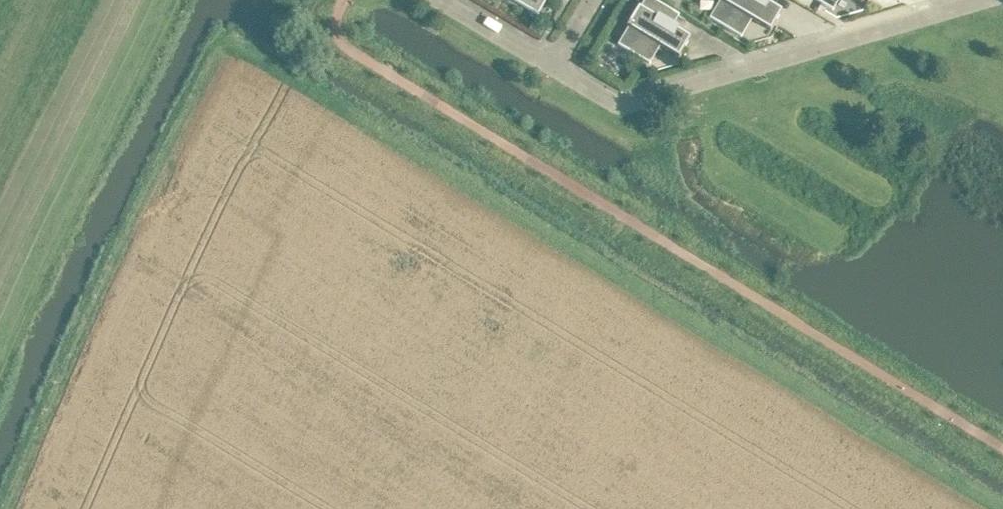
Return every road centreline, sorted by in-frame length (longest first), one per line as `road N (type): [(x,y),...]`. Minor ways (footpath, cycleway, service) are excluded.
road 1 (residential): [(552,66),(626,105),(981,0)]
road 2 (track): [(174,0),(0,383)]
road 3 (residential): [(439,0),(552,66)]

